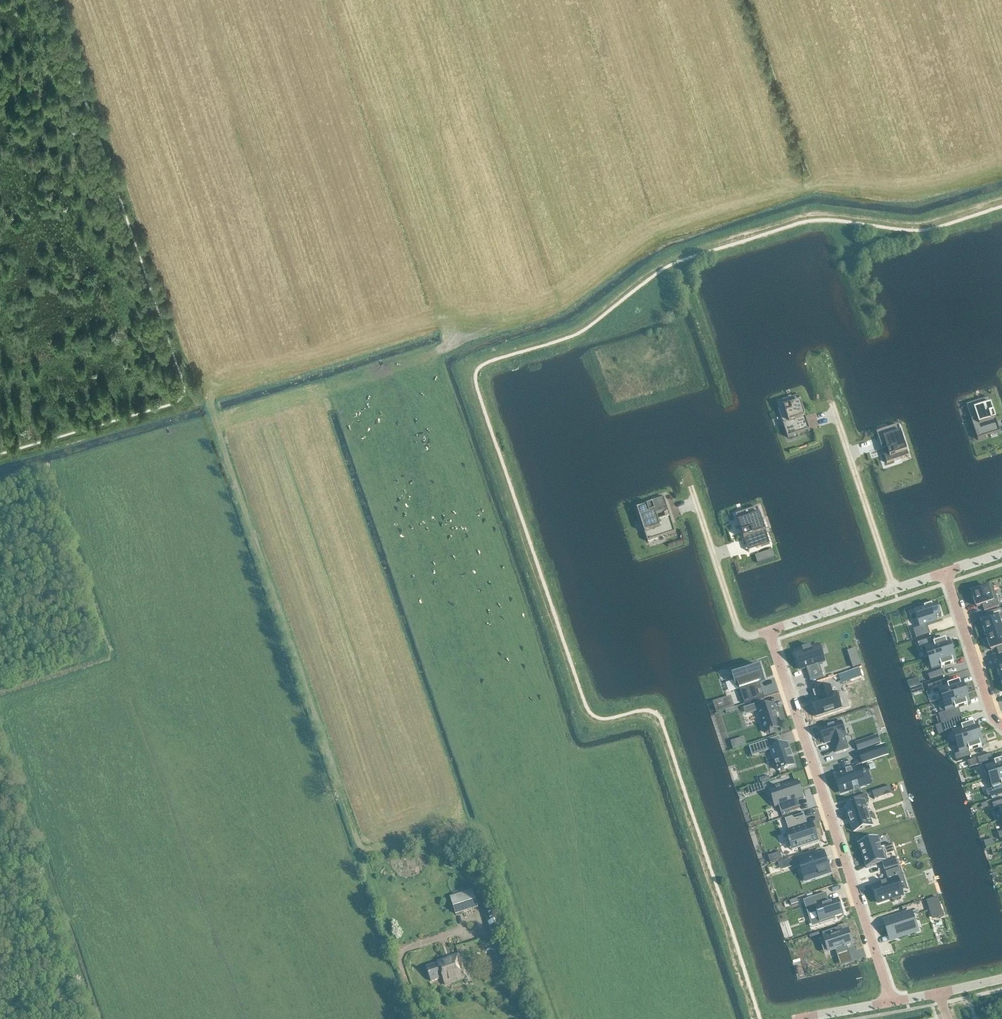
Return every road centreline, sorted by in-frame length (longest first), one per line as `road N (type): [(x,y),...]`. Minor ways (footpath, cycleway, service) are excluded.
road 1 (residential): [(893,1002),(769,632)]
road 2 (residential): [(831,402),(895,593)]
road 3 (residential): [(769,632),(750,636),(737,627),(692,489)]
road 4 (residential): [(945,576),(1001,726)]
road 5 (residential): [(769,632),(895,593)]

